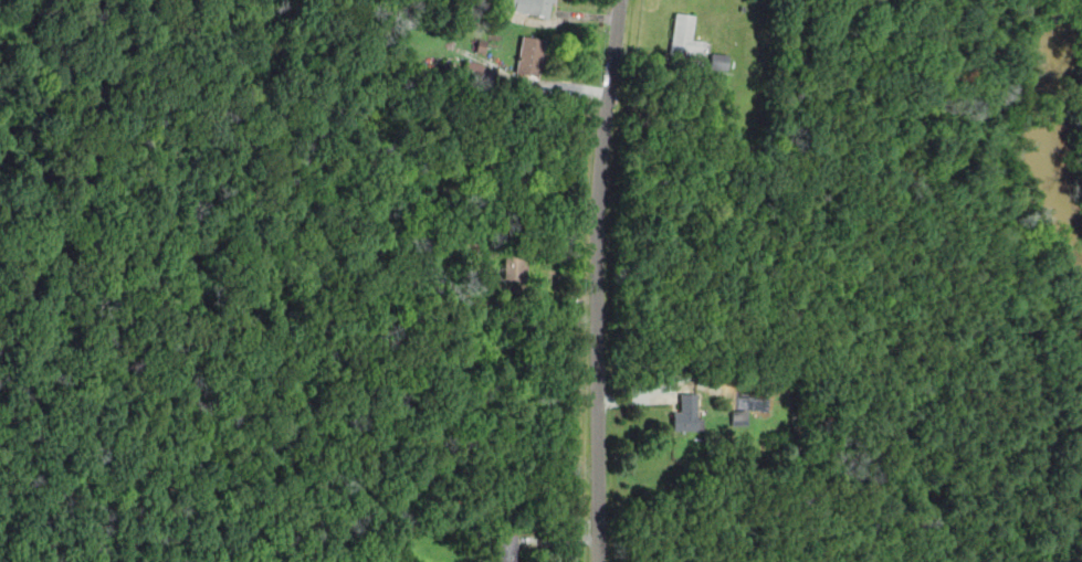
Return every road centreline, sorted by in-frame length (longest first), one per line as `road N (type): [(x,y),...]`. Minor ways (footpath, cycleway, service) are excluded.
road 1 (residential): [(601,561),(597,235),(622,0)]

